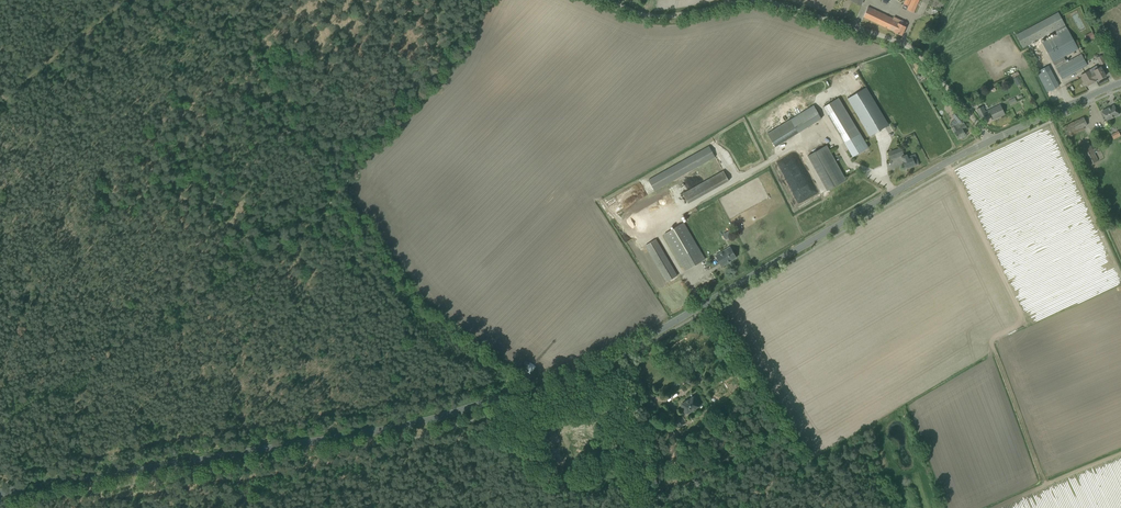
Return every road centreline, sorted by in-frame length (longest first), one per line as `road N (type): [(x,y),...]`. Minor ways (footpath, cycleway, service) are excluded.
road 1 (tertiary): [(0,493),(457,415),(618,352),(990,141)]
road 2 (unclassified): [(990,141),(930,64),(886,37),(766,1),(660,15),(610,0)]
road 3 (tertiary): [(990,141),(1120,82)]

